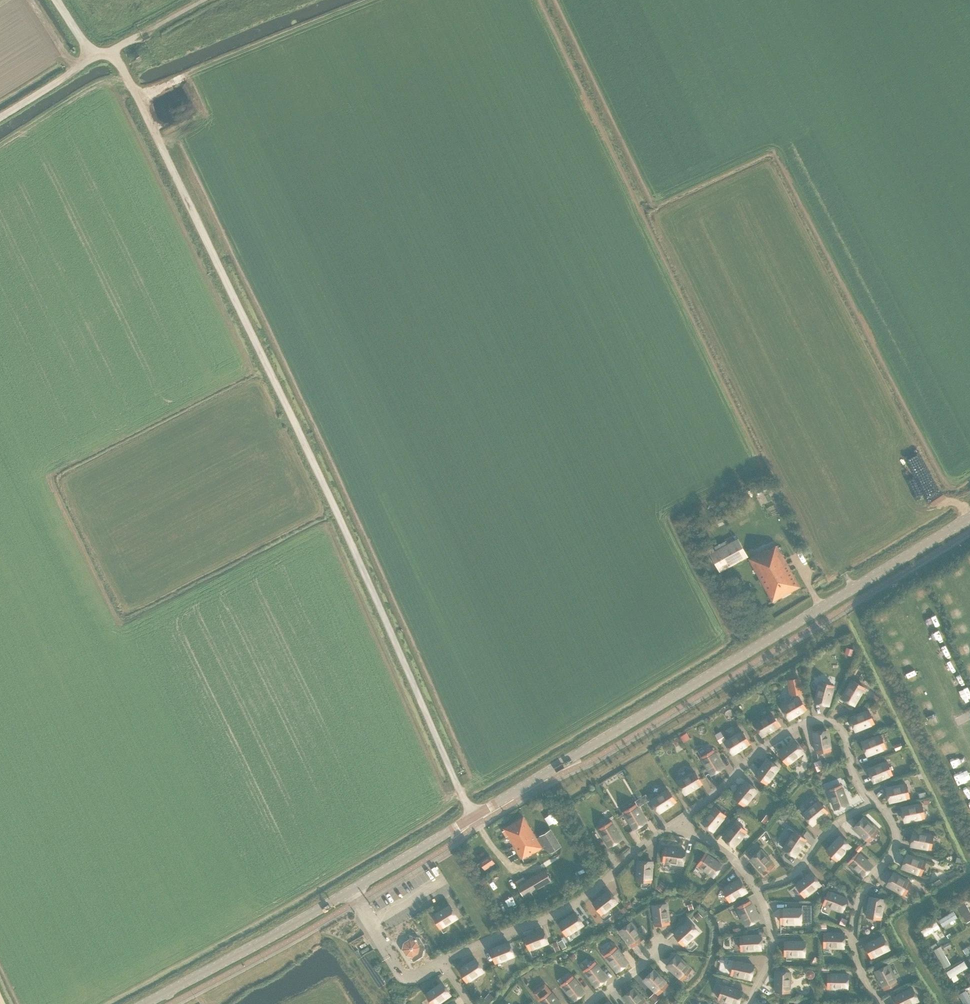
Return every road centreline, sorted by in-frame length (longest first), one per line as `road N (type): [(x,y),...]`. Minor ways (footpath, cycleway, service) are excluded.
road 1 (track): [(473,817),(288,410),(122,67),(108,55),(203,0)]
road 2 (tertiary): [(145,1003),(353,890),(969,521)]
road 3 (track): [(377,0),(134,92)]

